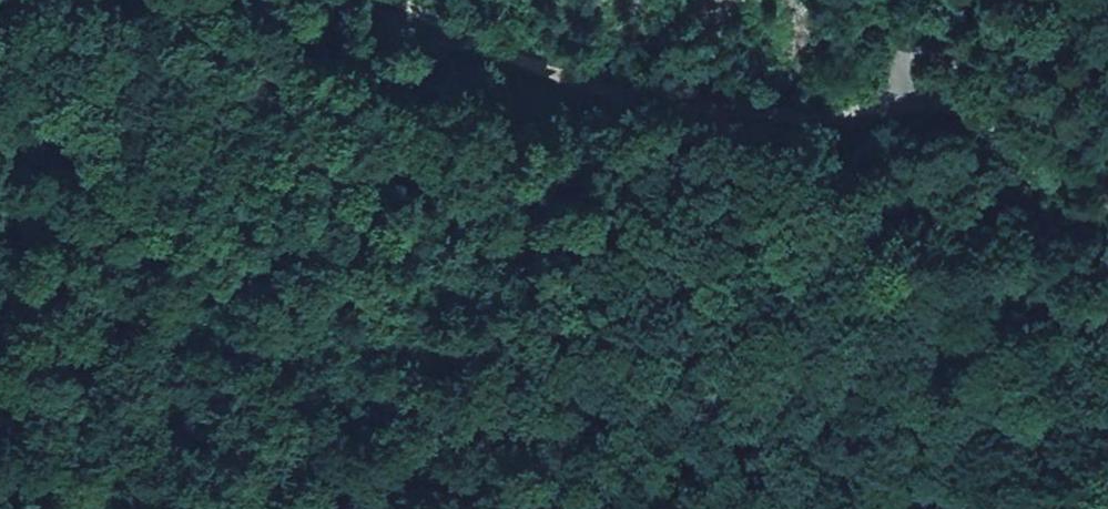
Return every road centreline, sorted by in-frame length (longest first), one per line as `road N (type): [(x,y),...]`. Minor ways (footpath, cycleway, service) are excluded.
road 1 (track): [(942,129),(876,109),(773,117),(692,109),(559,76),(393,0)]
road 2 (track): [(981,508),(1018,348),(1024,236),(998,169),(942,129)]
road 3 (track): [(942,129),(912,65),(900,0)]

